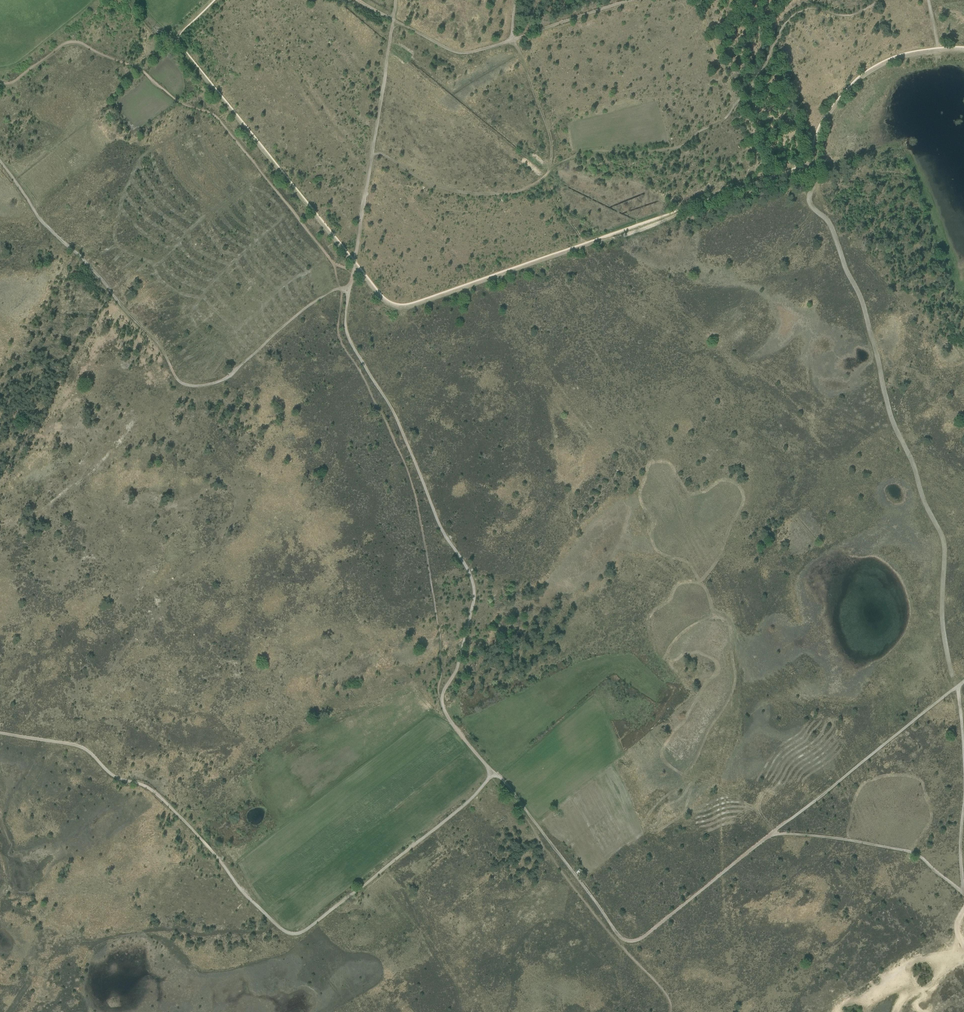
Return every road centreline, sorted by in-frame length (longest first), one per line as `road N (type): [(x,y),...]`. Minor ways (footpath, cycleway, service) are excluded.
road 1 (track): [(491,773),(433,830),(305,929),(287,932),(161,798),(75,750),(0,733)]
road 2 (track): [(808,162),(818,172),(810,205),(833,228),(862,300),(893,424),(941,538),(943,627),(956,688)]
road 3 (track): [(491,773),(443,706),(472,610),(472,579),(438,522),(392,409),(350,341),(349,288)]
road 4 (track): [(349,288),(307,306),(230,377),(183,384),(156,341),(41,221),(0,160)]
road 5 (track): [(937,51),(868,73),(823,116),(813,154),(800,168),(585,245)]
road 6 (track): [(771,834),(645,935),(625,940),(491,773)]
road 7 (track): [(354,264),(176,42),(210,0)]
road 8 (track): [(585,245),(403,307),(383,299),(354,264)]
road 9 (track): [(956,688),(771,834)]
road 10 (track): [(585,245),(548,187),(550,138),(512,40)]
road 11 (track): [(963,892),(913,853),(771,834)]
road 12 (track): [(372,152),(393,20)]
road 13 (track): [(393,20),(459,53),(512,40)]
road 14 (track): [(512,40),(631,0)]

